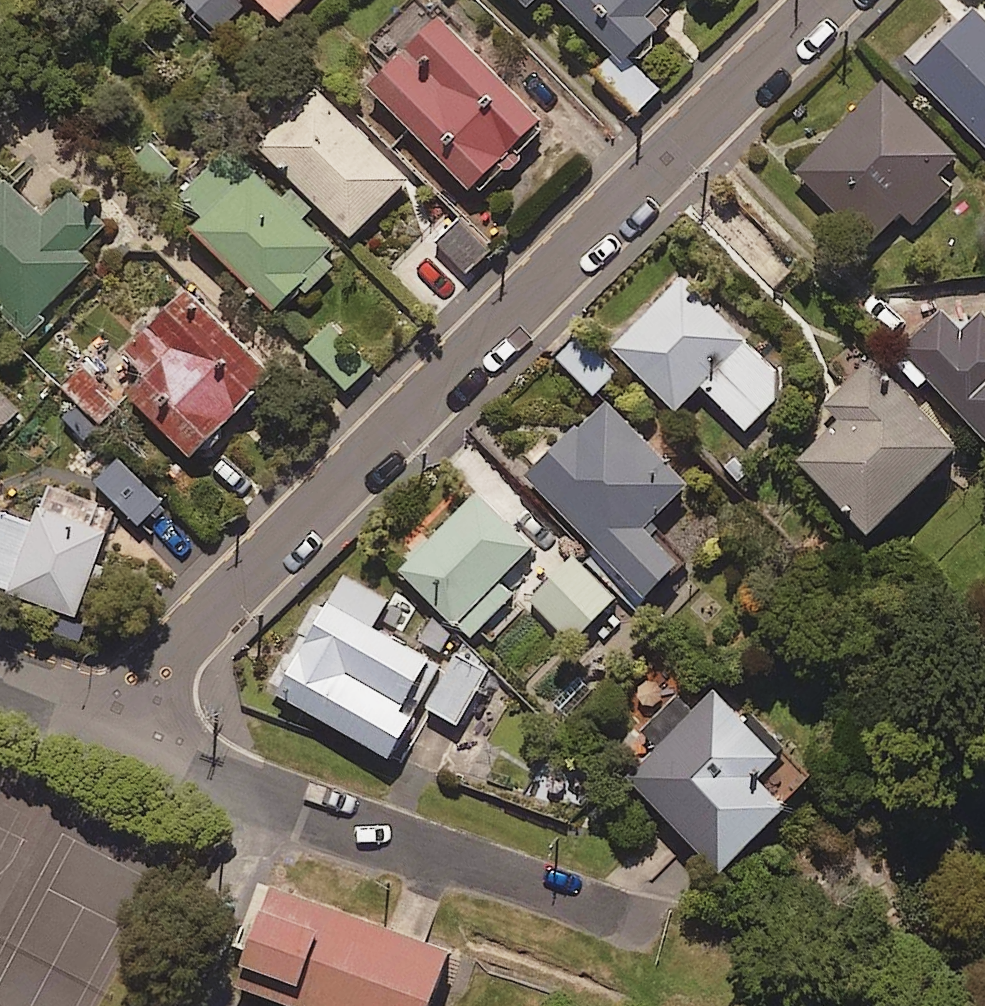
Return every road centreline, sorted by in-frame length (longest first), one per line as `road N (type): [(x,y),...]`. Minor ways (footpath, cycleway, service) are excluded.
road 1 (residential): [(829,0),(114,732)]
road 2 (residential): [(646,929),(114,732)]
road 3 (residential): [(114,732),(0,690)]

